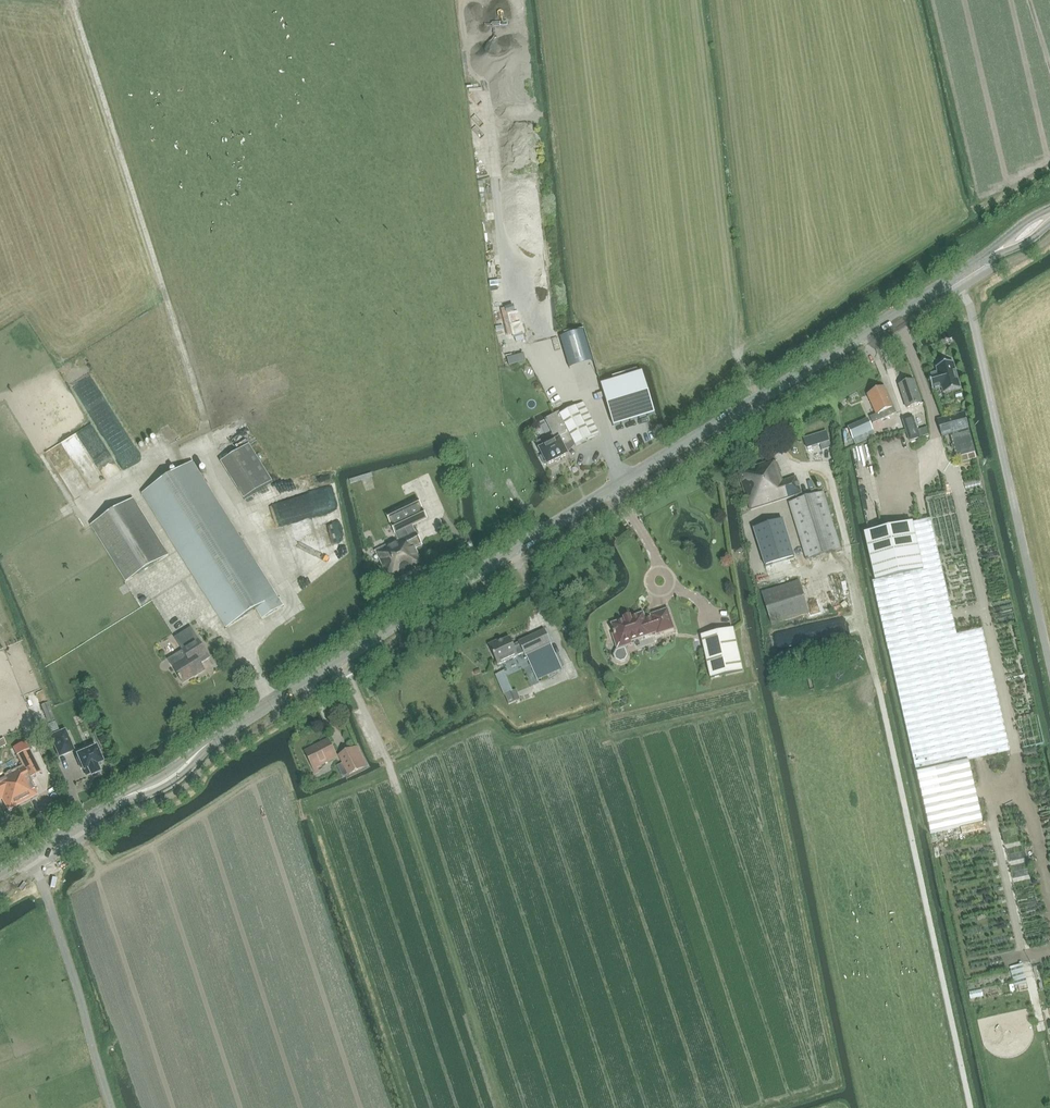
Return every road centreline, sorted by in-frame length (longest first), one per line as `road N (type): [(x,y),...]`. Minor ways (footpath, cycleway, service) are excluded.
road 1 (tertiary): [(0,875),(125,796),(169,778),(215,739),(1049,216)]
road 2 (track): [(700,0),(737,361),(759,399)]
road 3 (track): [(1049,656),(969,303),(952,278)]
road 4 (track): [(338,661),(397,789)]

